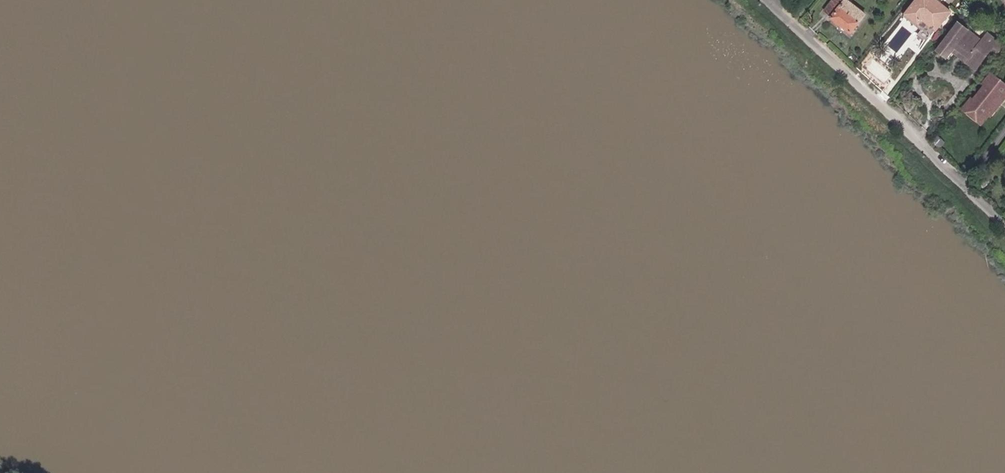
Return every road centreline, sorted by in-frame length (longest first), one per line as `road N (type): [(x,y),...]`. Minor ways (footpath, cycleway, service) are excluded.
road 1 (residential): [(966,183),(772,0)]

